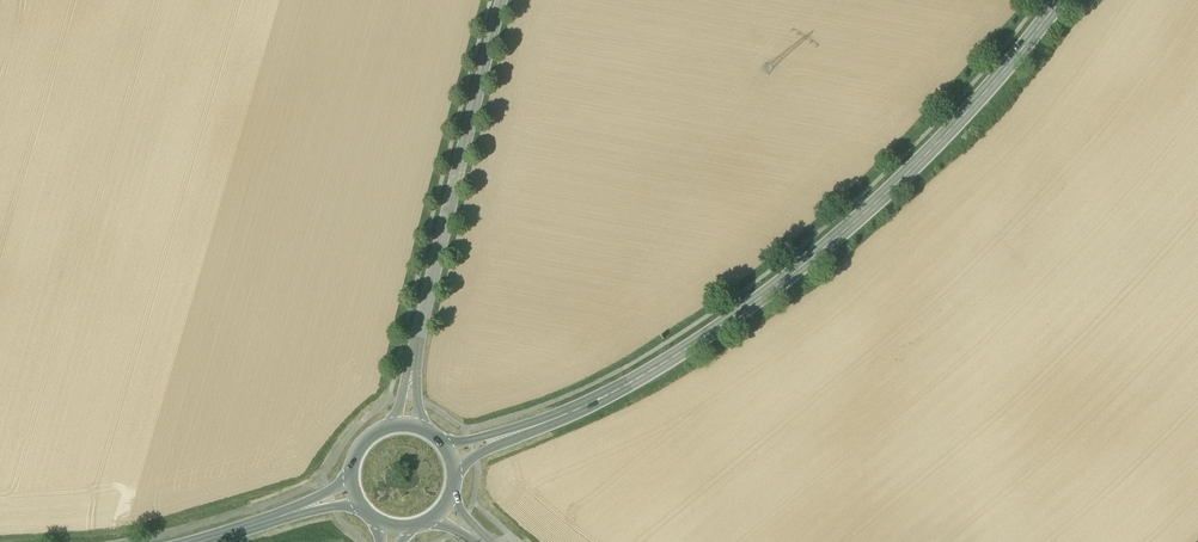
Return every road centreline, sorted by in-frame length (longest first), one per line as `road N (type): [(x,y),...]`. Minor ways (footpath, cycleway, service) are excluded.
road 1 (secondary): [(1058,0),(917,162),(775,287),(608,394),(450,457)]
road 2 (unclassified): [(405,426),(416,337),(501,0)]
road 3 (track): [(42,541),(181,516),(307,473)]
road 4 (tertiary): [(202,541),(354,493)]

